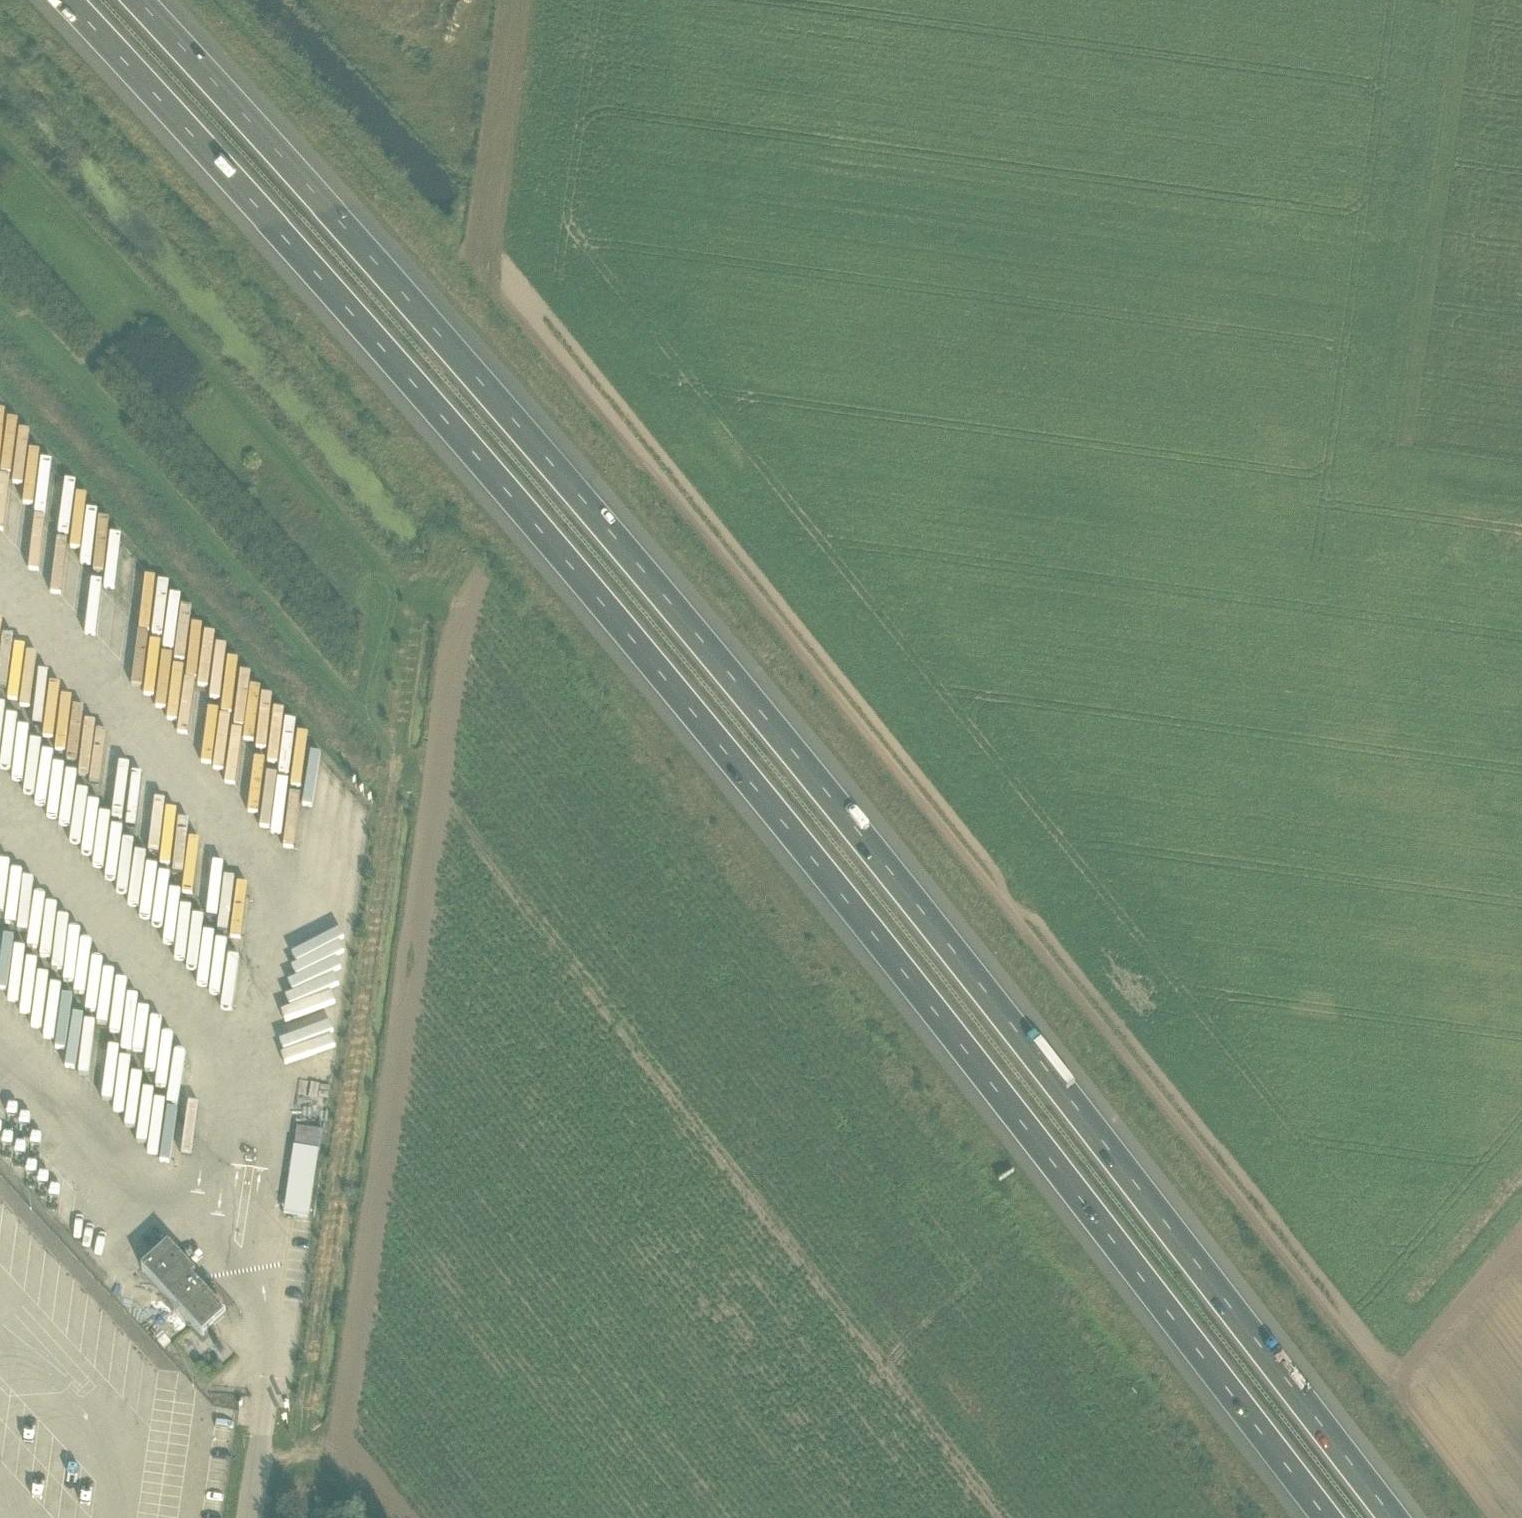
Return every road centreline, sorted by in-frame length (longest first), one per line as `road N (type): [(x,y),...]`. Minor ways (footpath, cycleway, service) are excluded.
road 1 (motorway): [(66,0),(278,230),(775,810),(1325,1517)]
road 2 (motorway): [(1390,1517),(803,763),(310,189),(136,0)]
road 3 (track): [(251,1478),(338,1431),(452,610),(415,606),(396,773)]
road 4 (track): [(396,773),(304,1449)]
road 5 (track): [(1466,0),(1403,450)]
road 6 (track): [(519,0),(481,267)]
road 7 (track): [(1521,1245),(1421,1362)]

